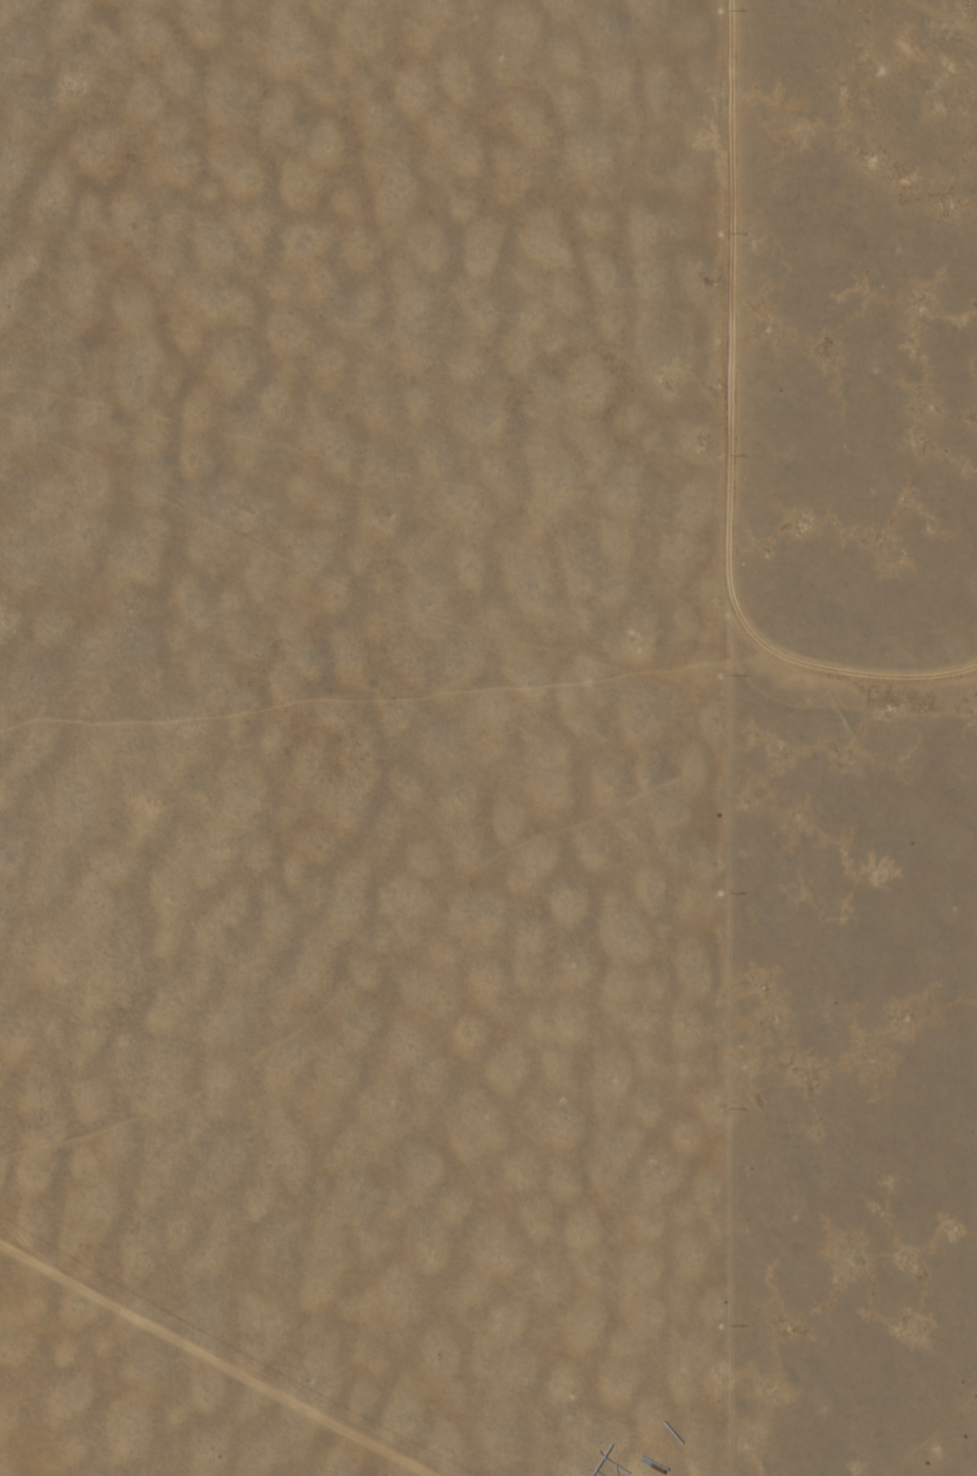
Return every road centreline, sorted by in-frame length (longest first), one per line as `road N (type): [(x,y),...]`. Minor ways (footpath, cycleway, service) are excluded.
road 1 (residential): [(976,705),(772,687),(726,655),(714,0)]

